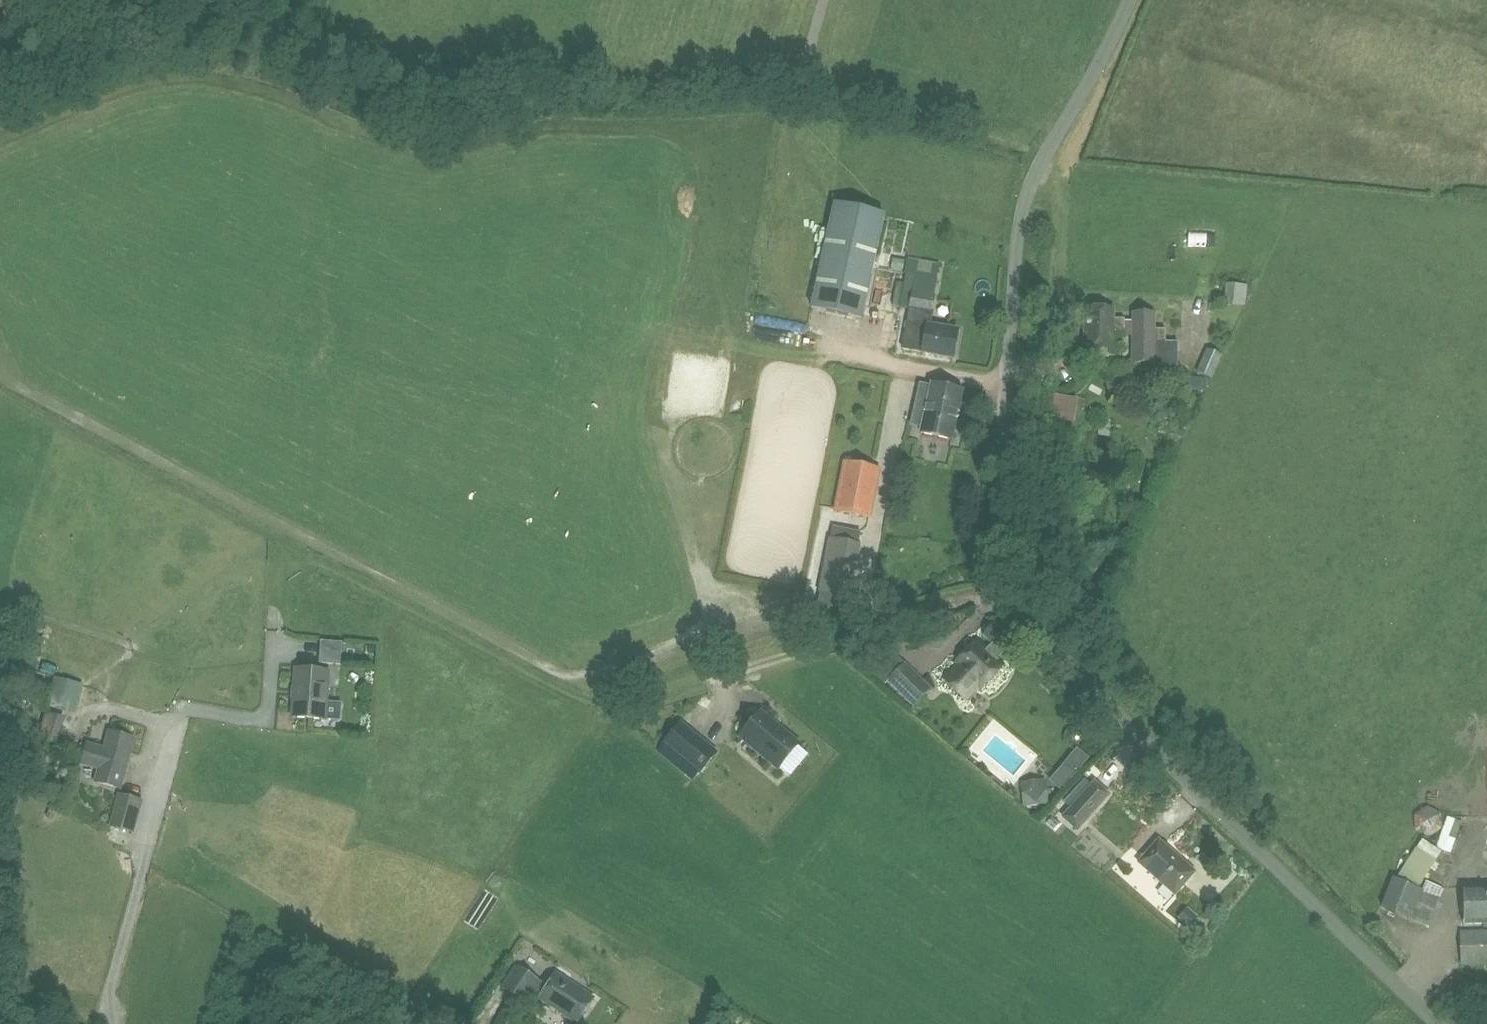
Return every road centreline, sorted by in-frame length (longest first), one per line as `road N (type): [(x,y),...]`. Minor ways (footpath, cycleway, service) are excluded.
road 1 (unclassified): [(1441,1023),(995,592),(1026,193),(1127,0)]
road 2 (track): [(995,592),(925,606),(614,707),(569,694),(298,550),(278,570),(272,635)]
road 3 (track): [(0,392),(298,550)]

